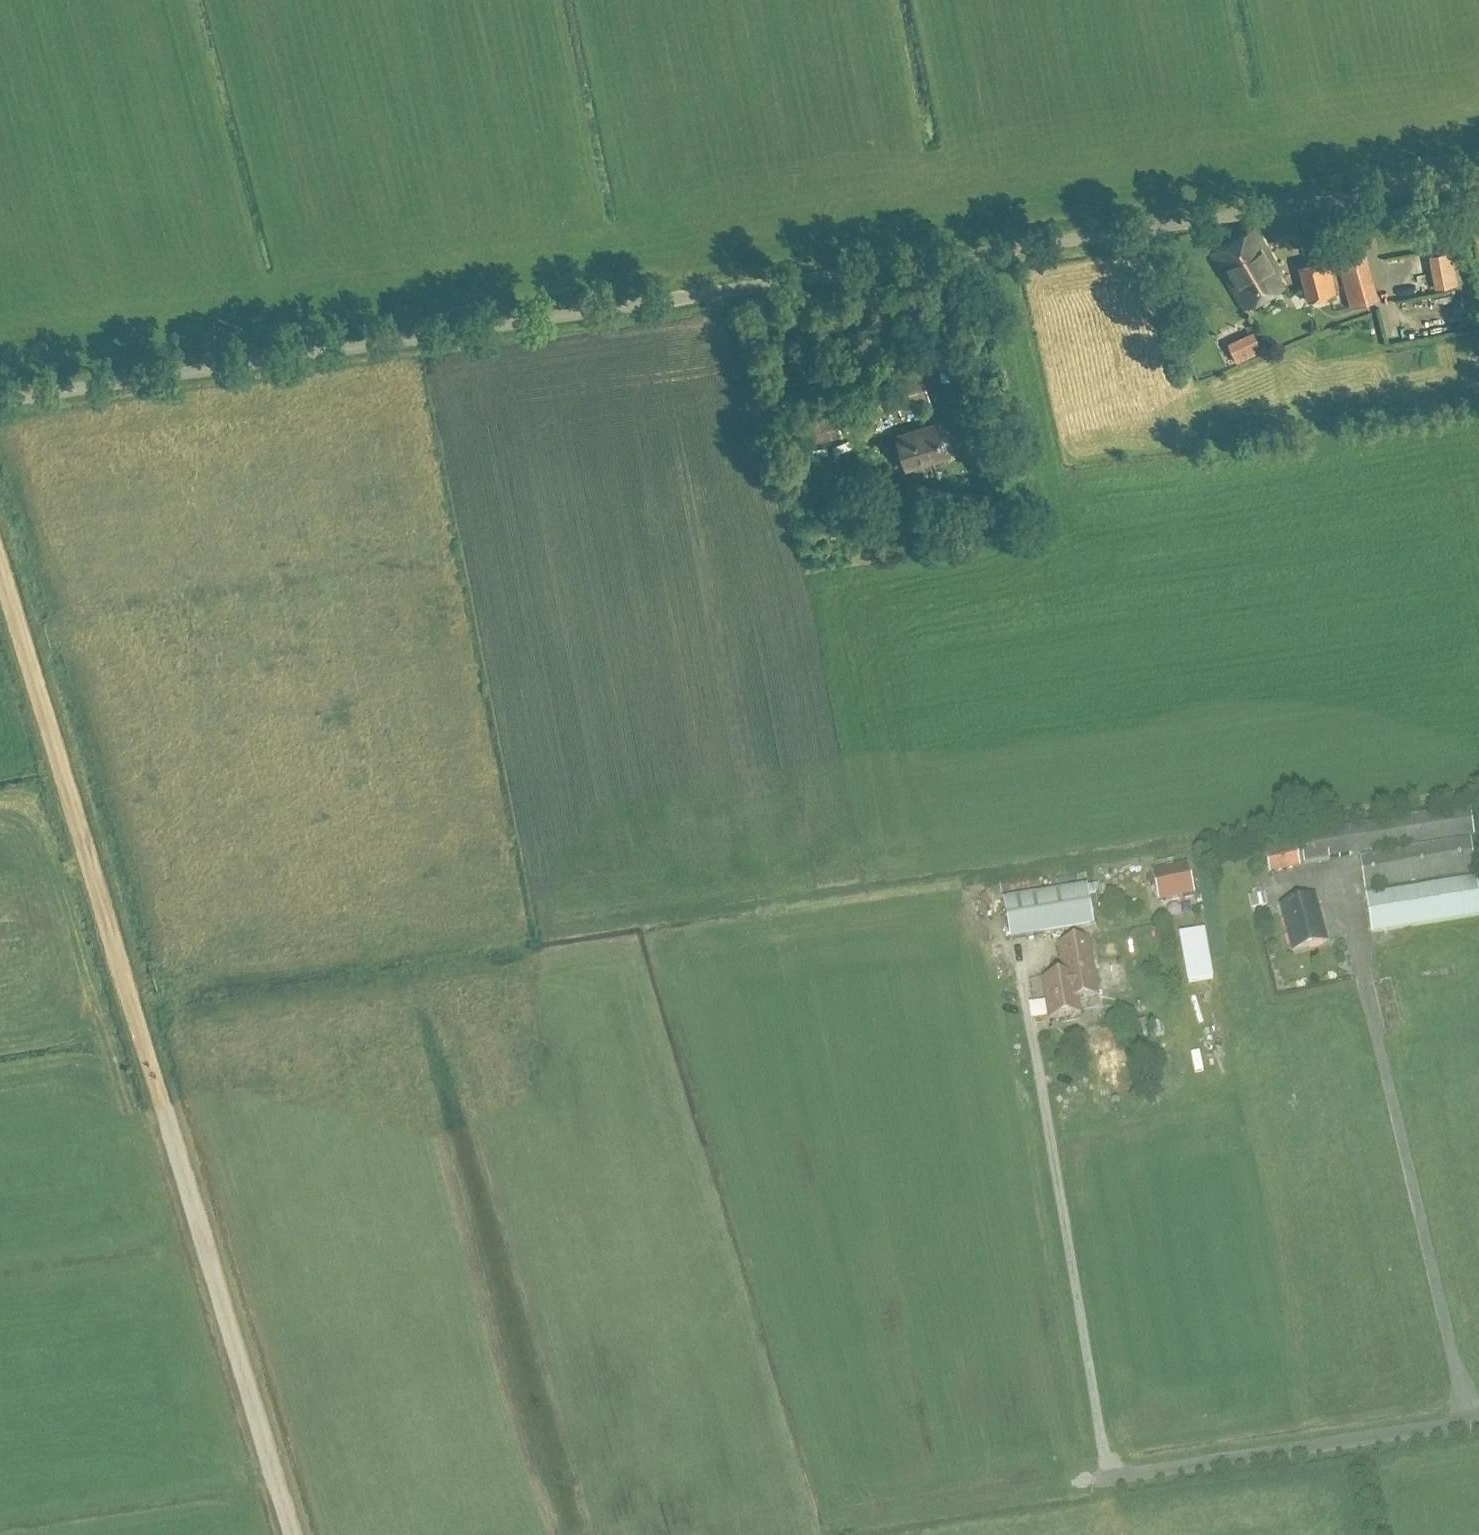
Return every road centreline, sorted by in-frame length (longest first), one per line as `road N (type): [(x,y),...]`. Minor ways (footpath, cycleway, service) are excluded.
road 1 (unclassified): [(1478,181),(0,401)]
road 2 (track): [(0,570),(292,1534)]
road 3 (unclassified): [(1037,1069),(1107,1476),(1466,1420)]
road 4 (unclassified): [(1351,926),(1466,1420)]

